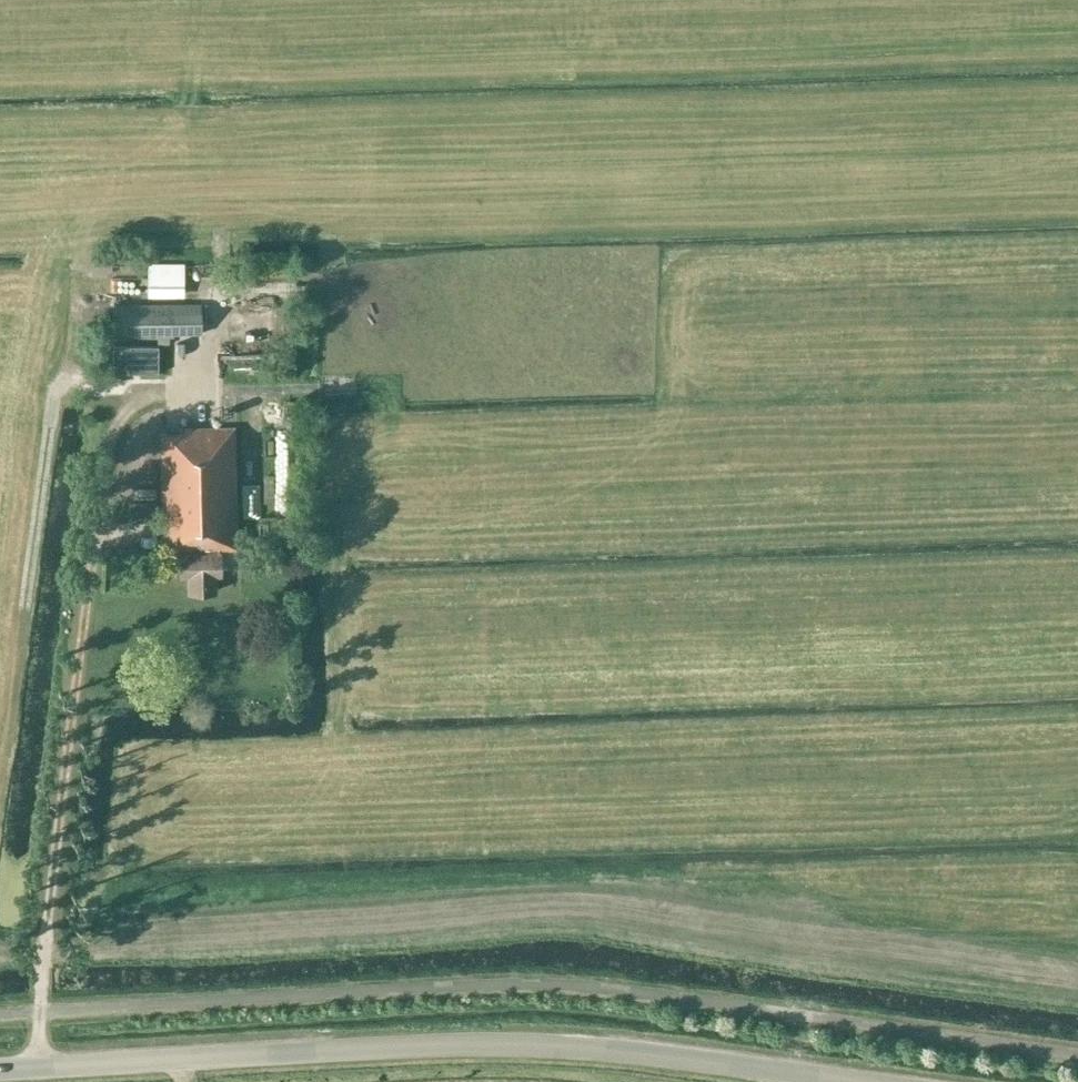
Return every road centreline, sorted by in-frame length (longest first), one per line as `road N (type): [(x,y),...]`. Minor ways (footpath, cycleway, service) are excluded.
road 1 (unclassified): [(0,1069),(529,1045),(850,1081)]
road 2 (track): [(39,1066),(37,1011),(101,459),(108,431),(137,405)]

